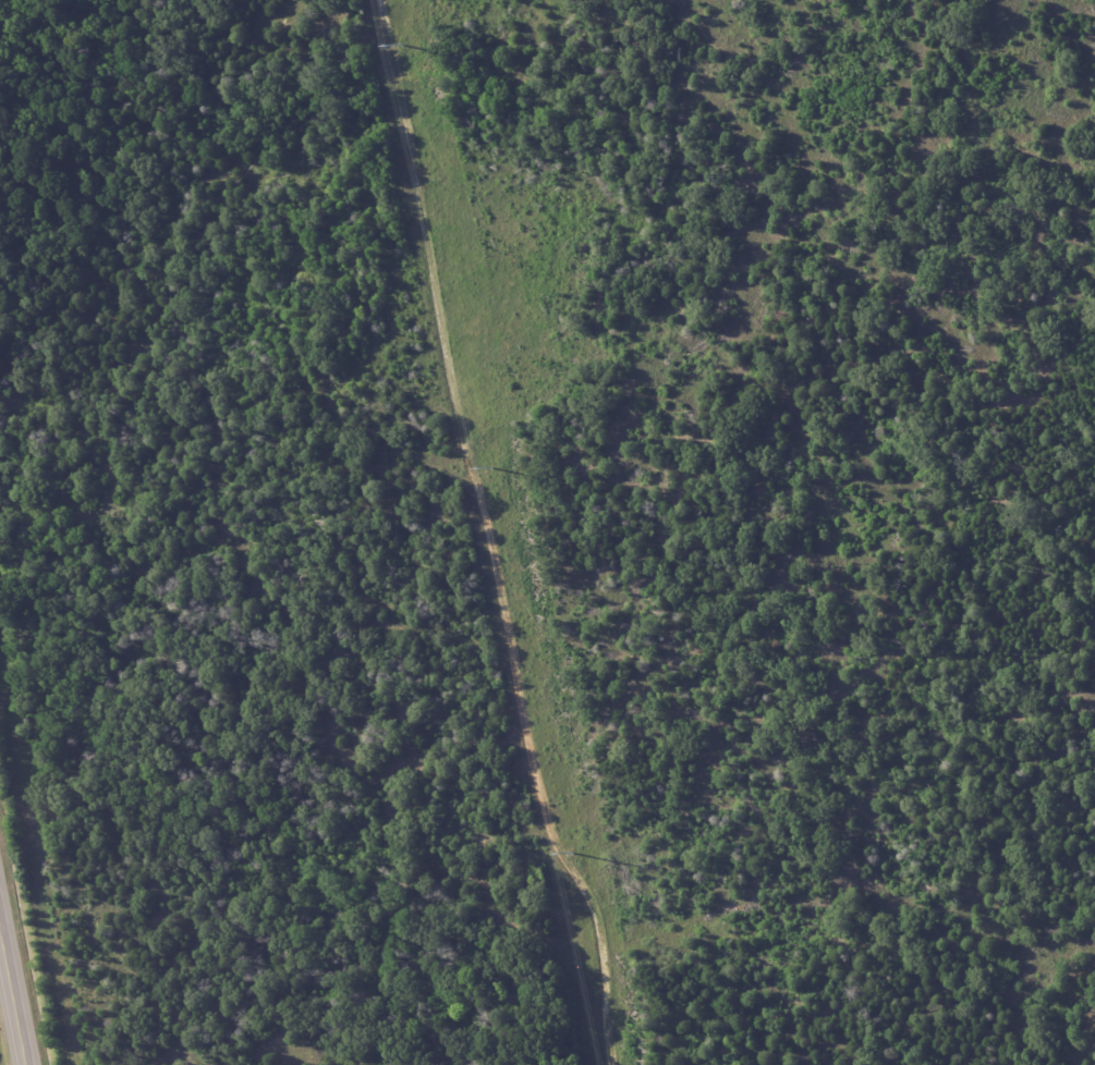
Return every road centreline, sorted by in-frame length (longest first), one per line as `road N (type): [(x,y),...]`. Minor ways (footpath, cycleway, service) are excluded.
road 1 (primary): [(25,1064),(0,932)]

